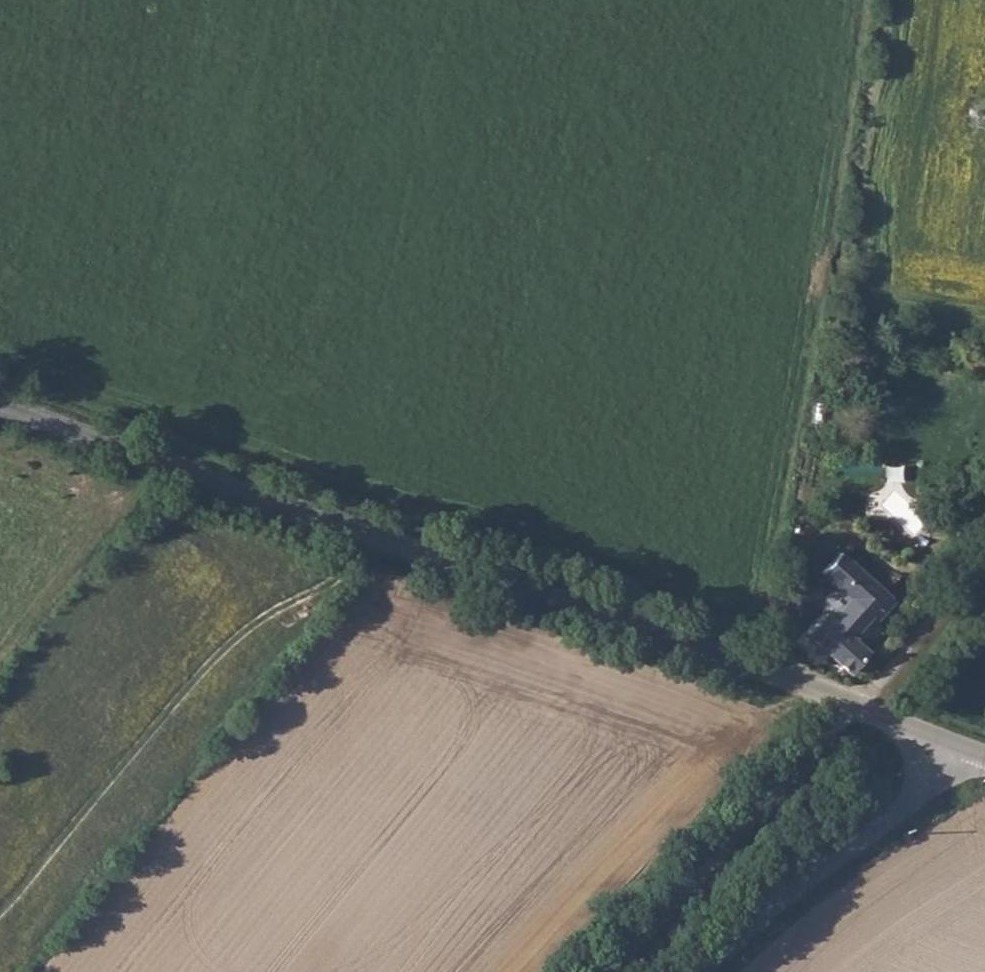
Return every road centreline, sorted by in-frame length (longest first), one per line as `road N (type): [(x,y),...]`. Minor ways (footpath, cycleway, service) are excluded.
road 1 (unclassified): [(970,750),(857,702),(0,404)]
road 2 (unclassified): [(708,971),(762,913),(878,831),(970,750)]

